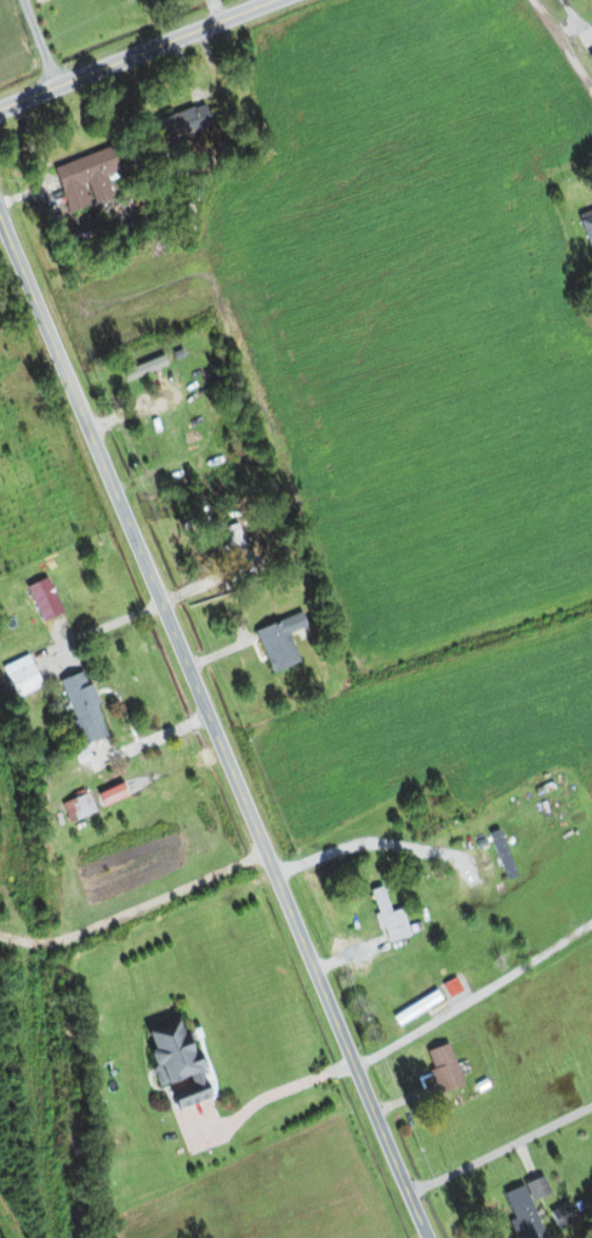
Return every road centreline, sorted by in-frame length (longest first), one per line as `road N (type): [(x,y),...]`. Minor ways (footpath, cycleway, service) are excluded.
road 1 (residential): [(430,1237),(0,225)]
road 2 (residential): [(0,107),(271,0)]

